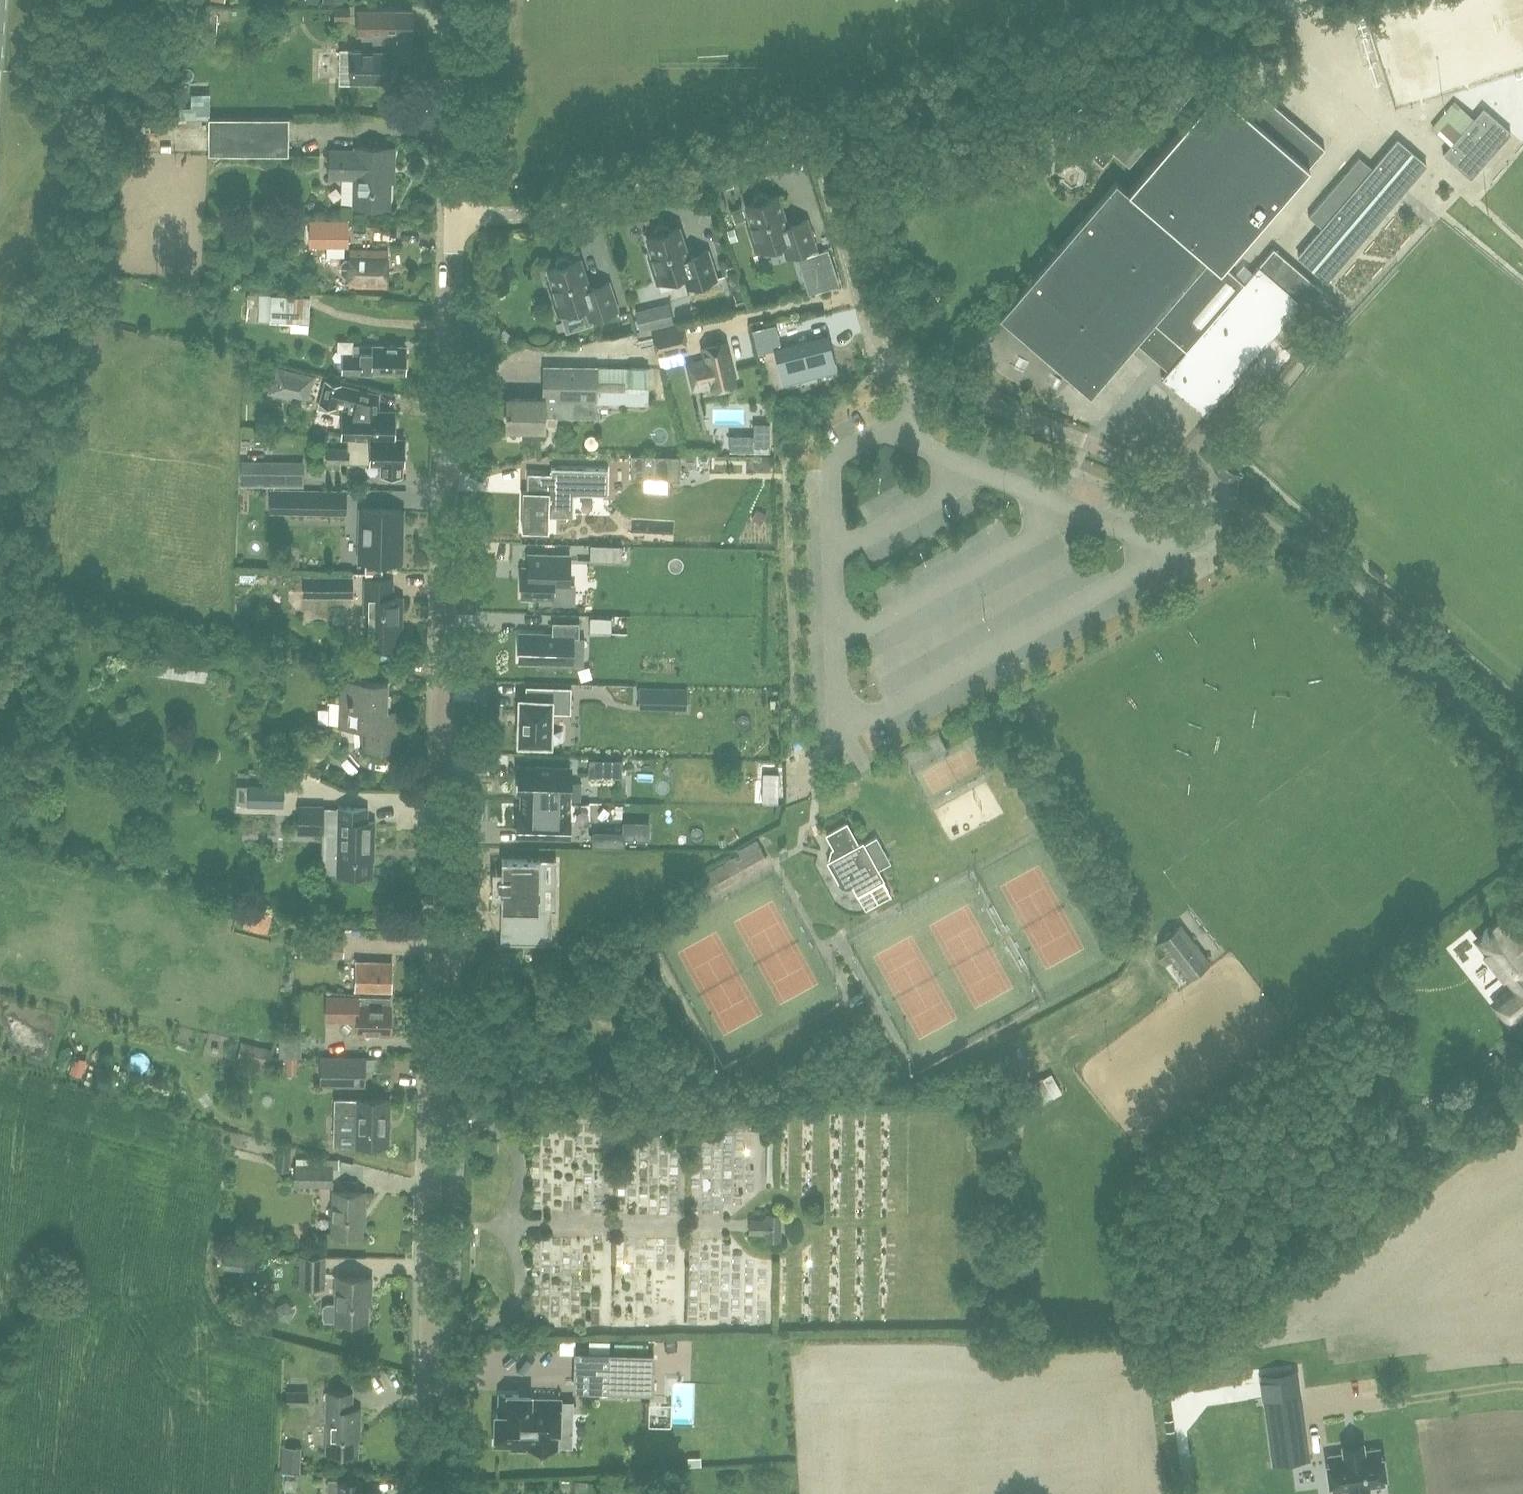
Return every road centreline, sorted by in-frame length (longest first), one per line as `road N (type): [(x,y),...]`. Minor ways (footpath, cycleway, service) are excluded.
road 1 (unclassified): [(427,1493),(457,217)]
road 2 (residential): [(1522,773),(1403,639),(1296,546),(1176,475),(884,355),(823,139)]
road 3 (residential): [(457,217),(575,208),(794,139),(823,139)]
road 4 (unclassified): [(457,217),(463,0)]

